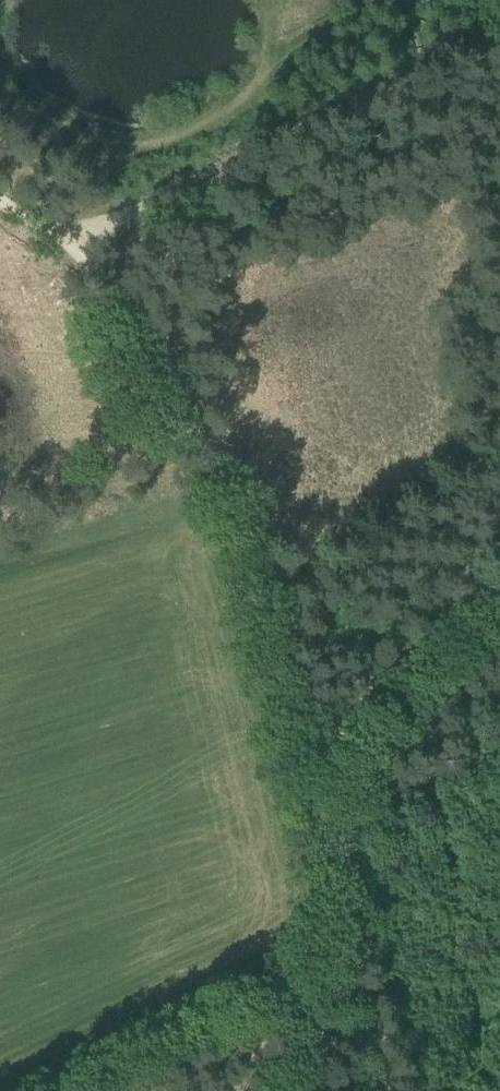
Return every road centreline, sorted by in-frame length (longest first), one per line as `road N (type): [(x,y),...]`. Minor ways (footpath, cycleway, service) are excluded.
road 1 (track): [(327,832),(249,518),(231,481),(132,349),(102,230)]
road 2 (track): [(102,230),(499,37)]
road 3 (track): [(352,952),(207,1010),(48,1090)]
road 4 (track): [(499,600),(352,733),(328,801),(327,832)]
road 5 (track): [(290,1090),(352,952)]
road 6 (track): [(352,952),(390,1090)]
road 7 (track): [(352,952),(327,832)]

